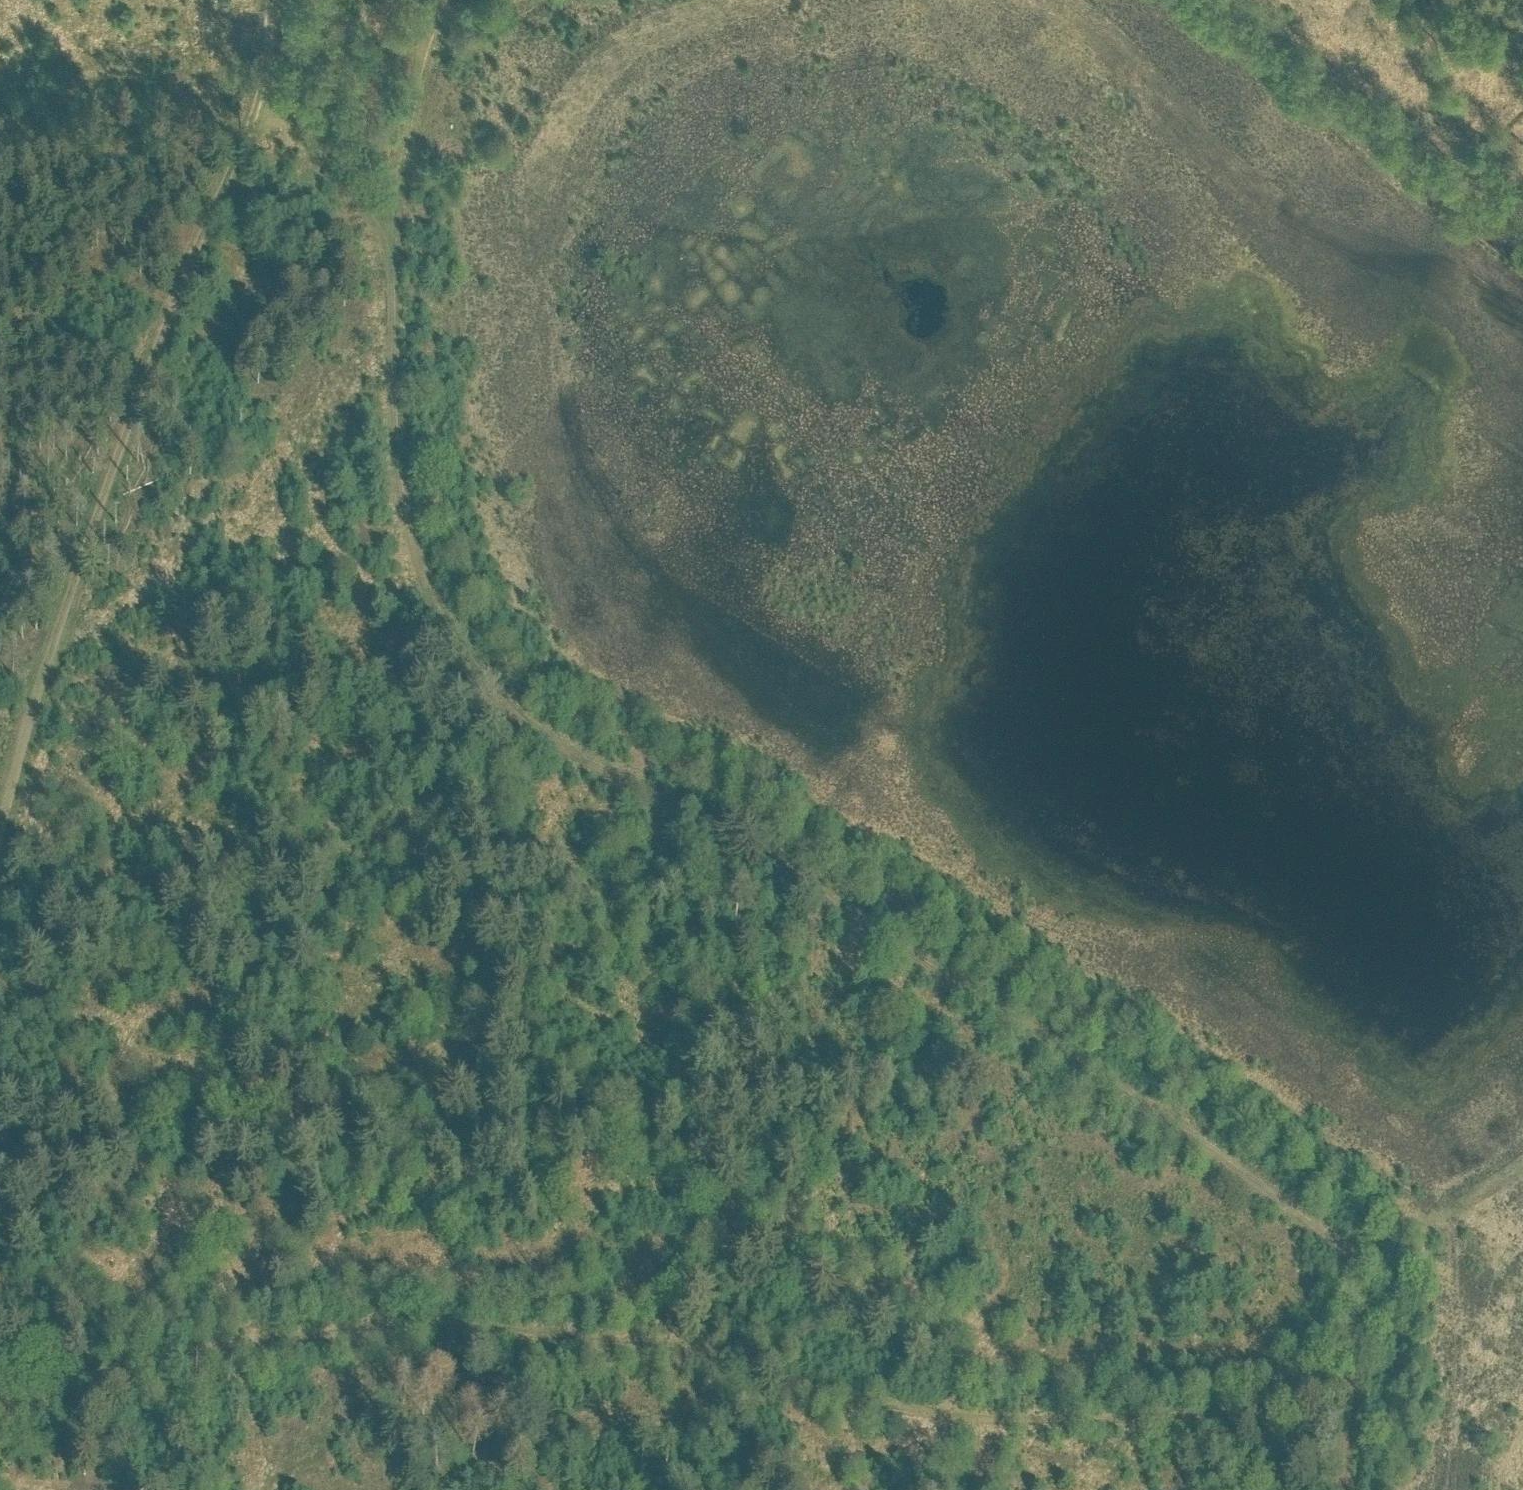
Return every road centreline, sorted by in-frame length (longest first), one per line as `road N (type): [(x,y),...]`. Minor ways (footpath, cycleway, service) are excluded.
road 1 (track): [(1340,1489),(1355,1304),(1349,1262),(1320,1231),(830,903),(547,738),(463,658),(413,551),(391,452),(391,234),(340,182),(285,95),(264,41),(265,0)]
road 2 (track): [(0,1406),(271,1320),(518,1308),(960,1394),(1035,1402),(1265,1396),(1349,1384)]
road 3 (track): [(0,857),(45,680),(241,131),(264,41)]
road 4 (track): [(1195,0),(1522,258)]
road 5 (track): [(391,234),(424,42),(449,0)]

